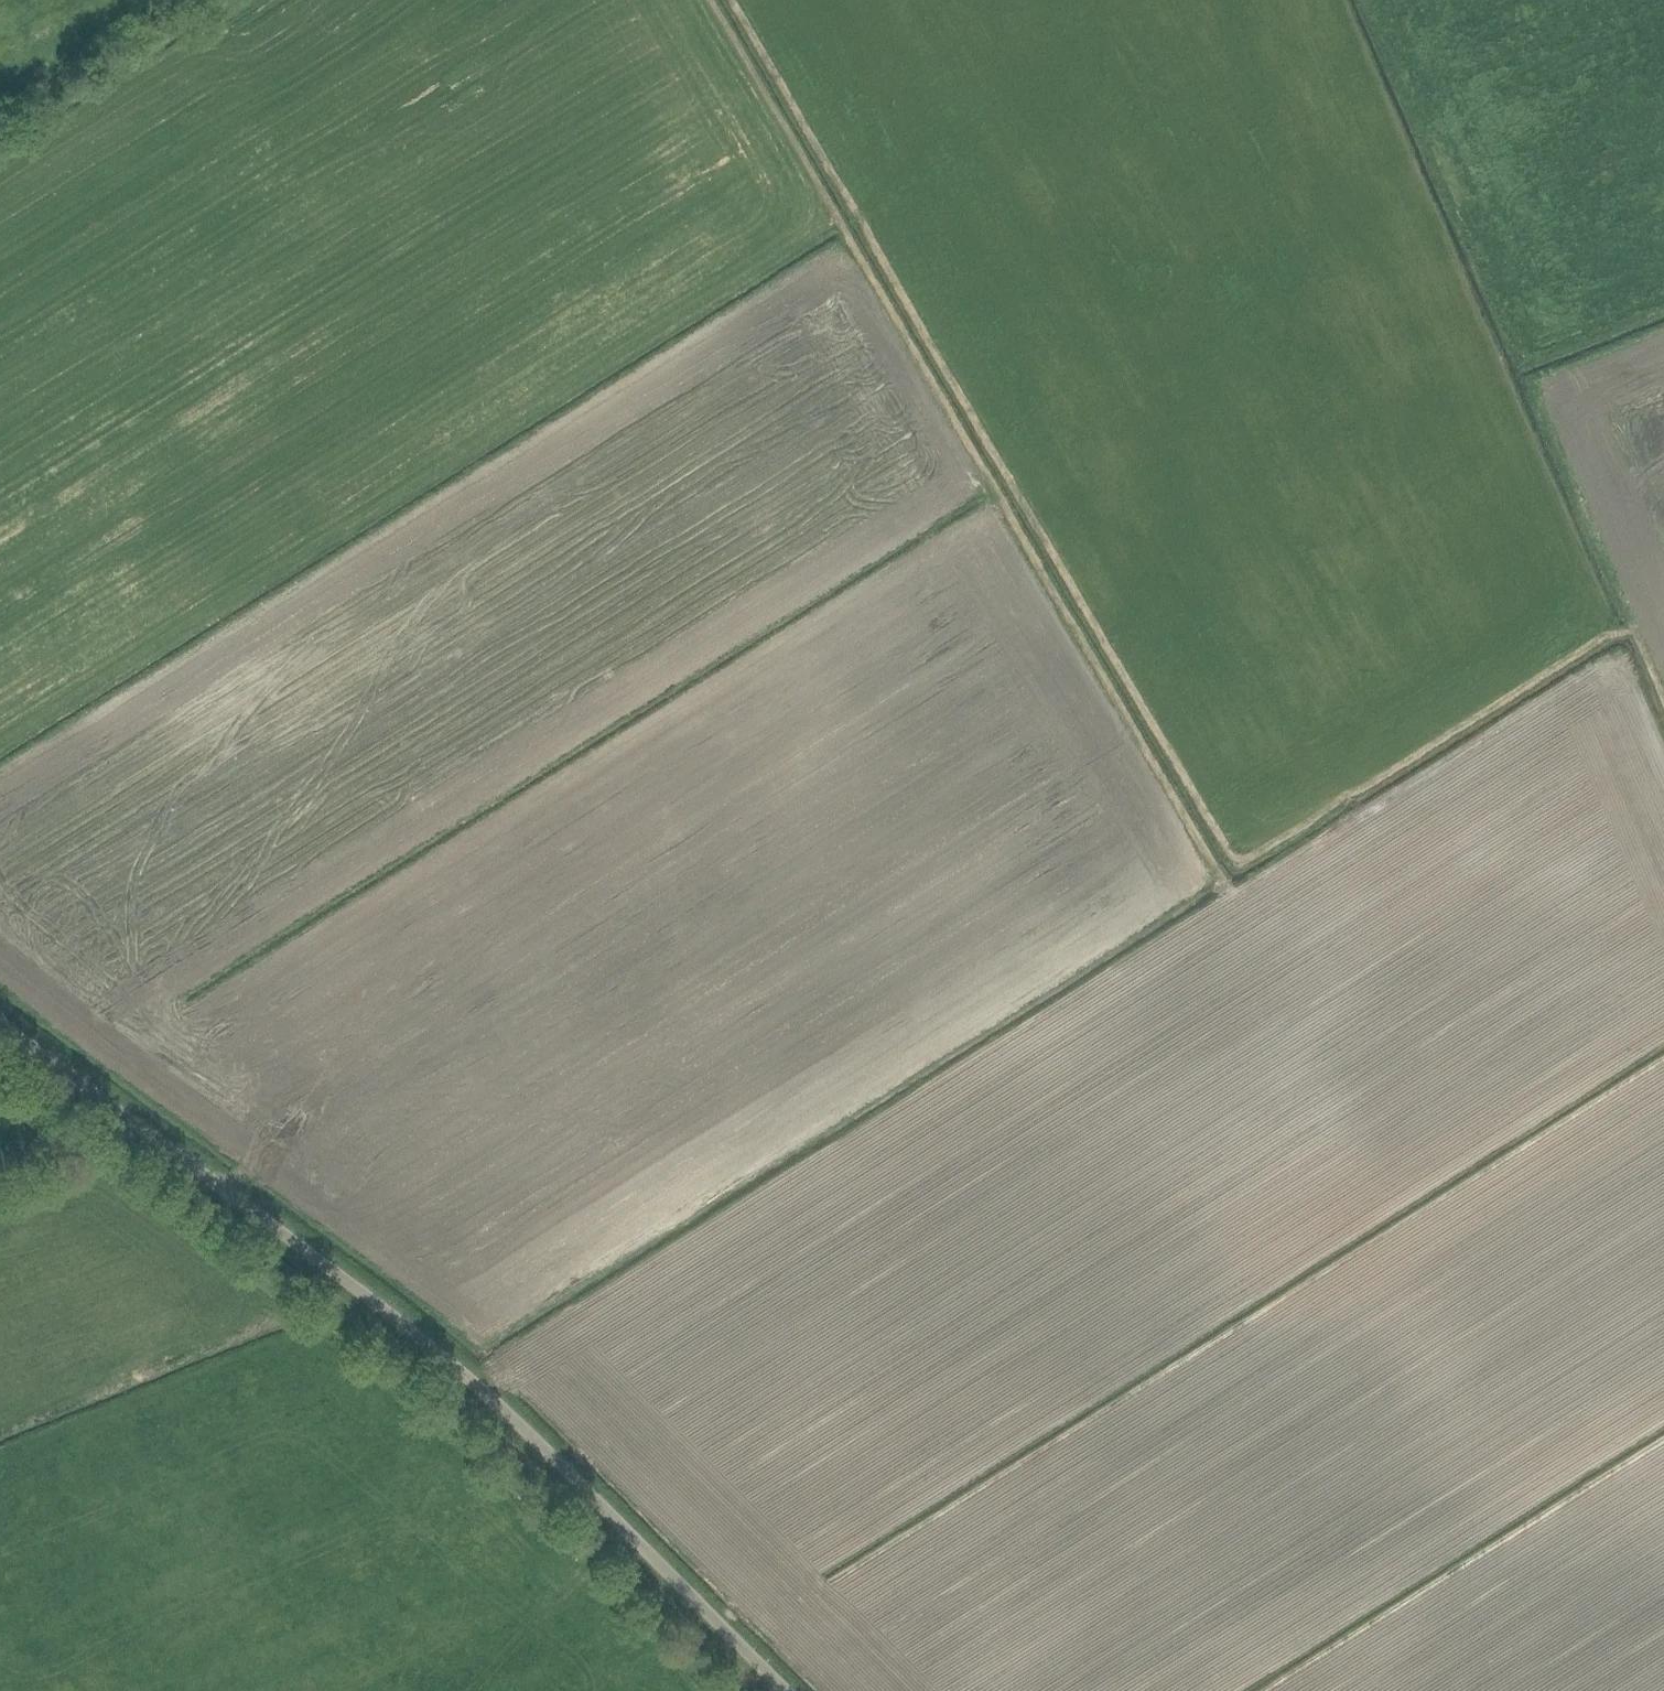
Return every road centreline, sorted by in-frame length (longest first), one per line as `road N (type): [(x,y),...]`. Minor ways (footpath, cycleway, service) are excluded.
road 1 (unclassified): [(787,1690),(437,1349),(0,1021)]

